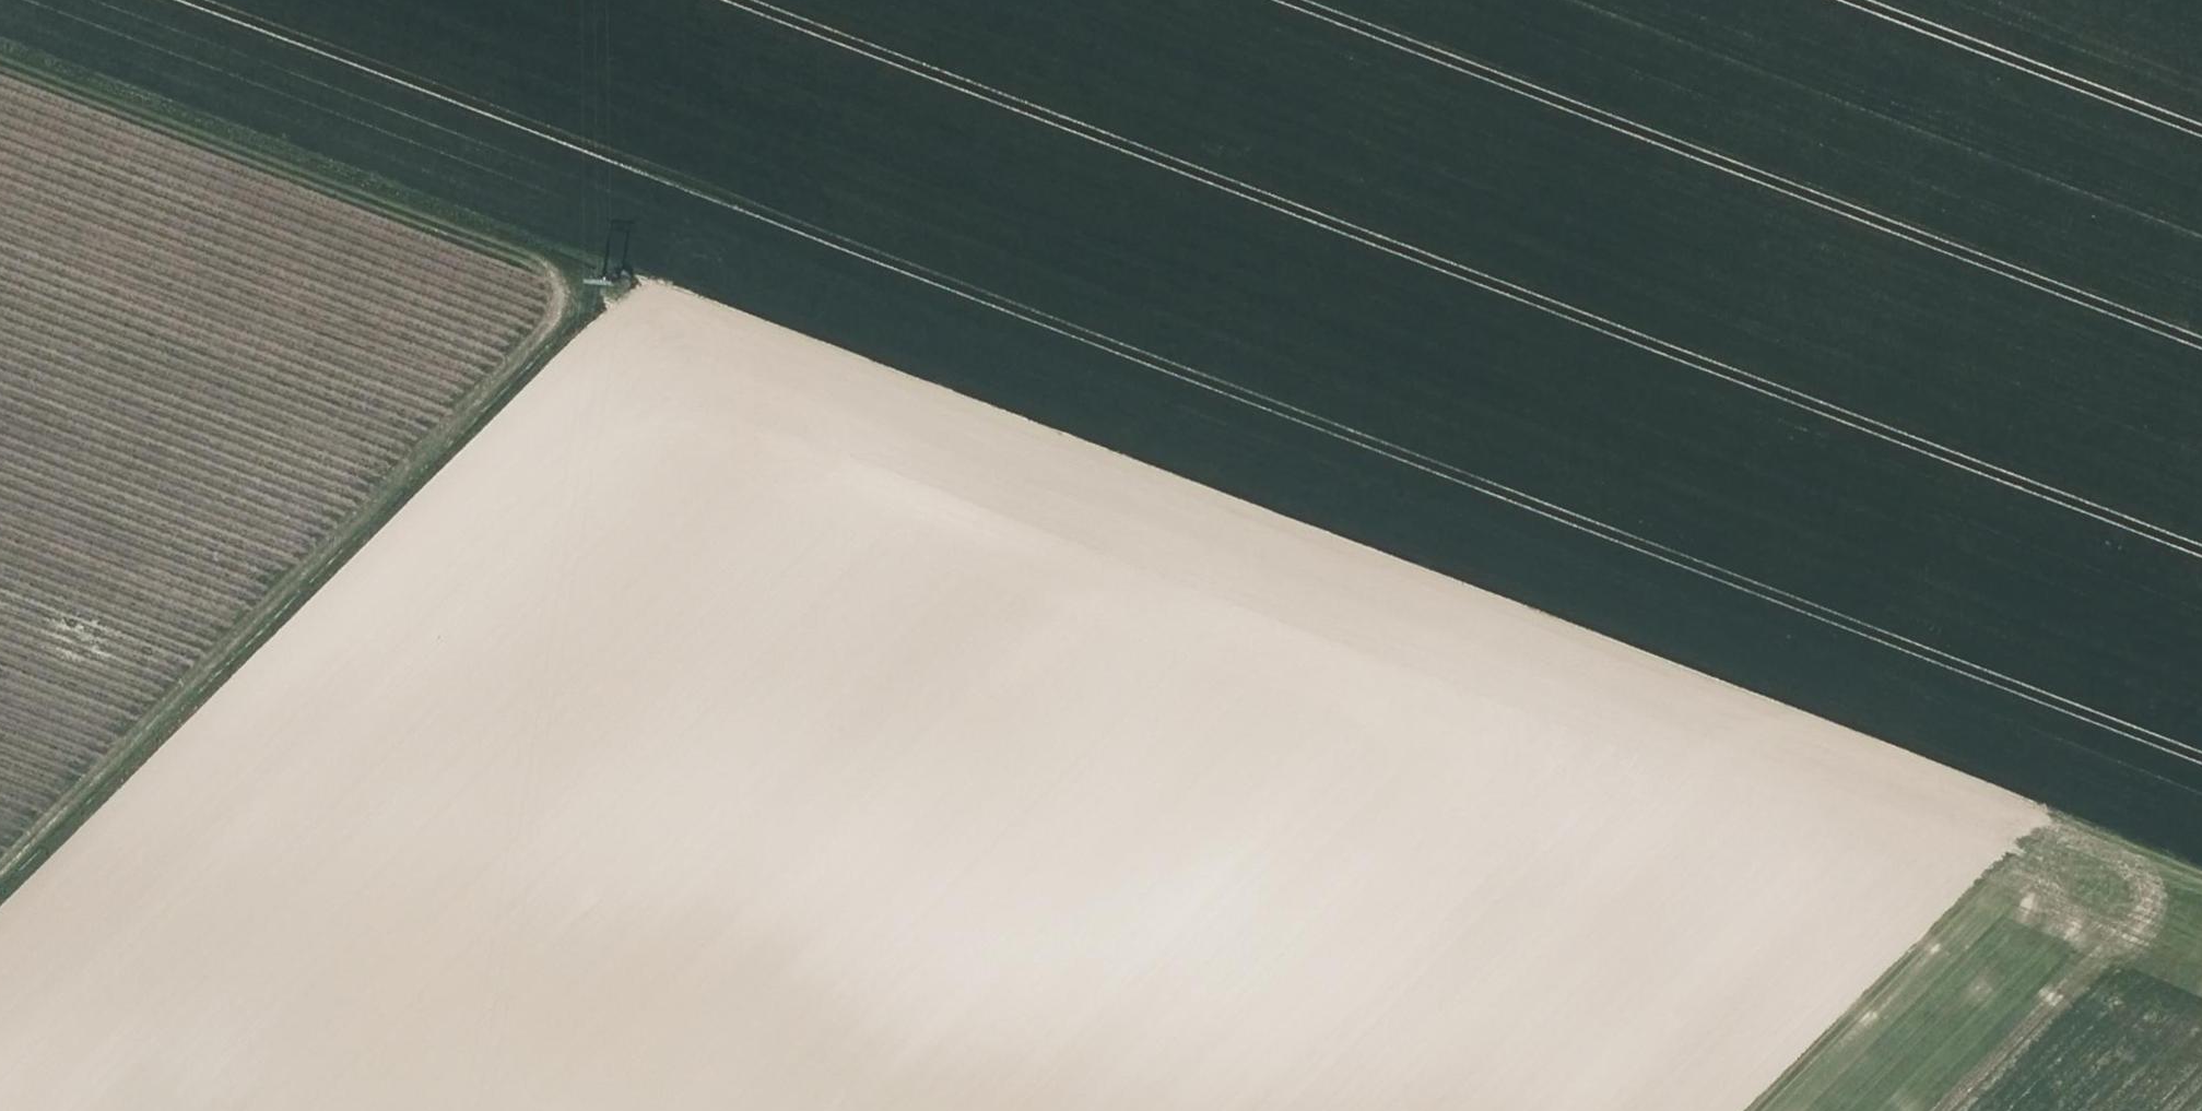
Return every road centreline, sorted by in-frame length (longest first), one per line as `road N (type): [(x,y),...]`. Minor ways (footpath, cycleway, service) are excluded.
road 1 (track): [(0,60),(600,282),(0,873)]

